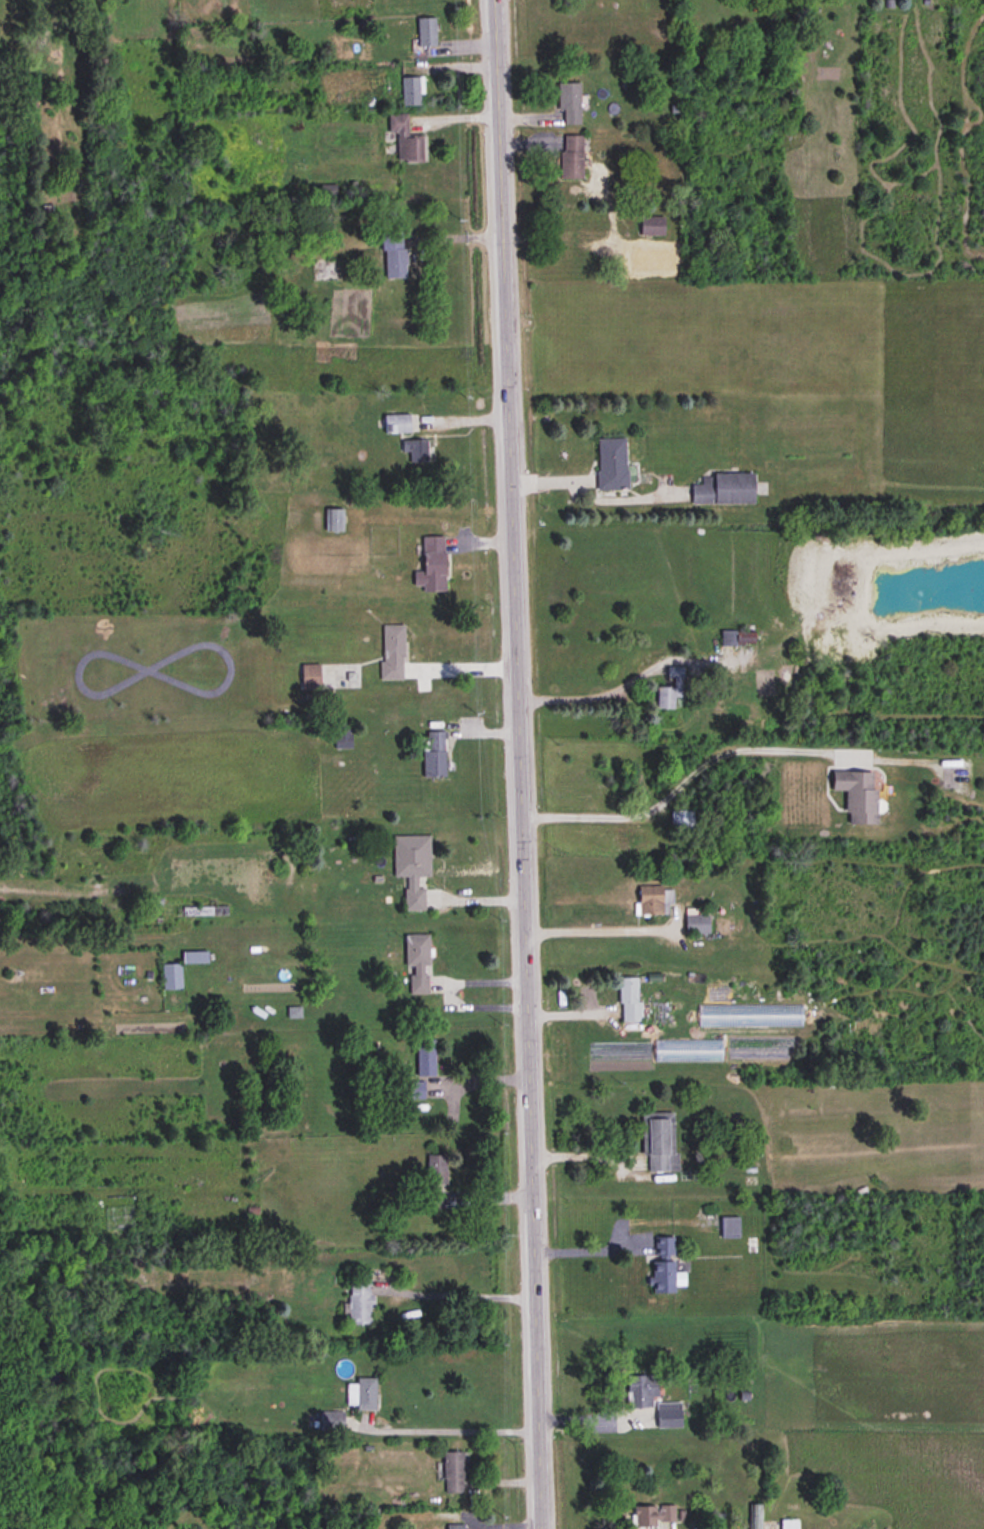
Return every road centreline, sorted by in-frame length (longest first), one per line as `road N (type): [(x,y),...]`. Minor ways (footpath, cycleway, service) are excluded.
road 1 (tertiary): [(540,1528),(494,0)]

